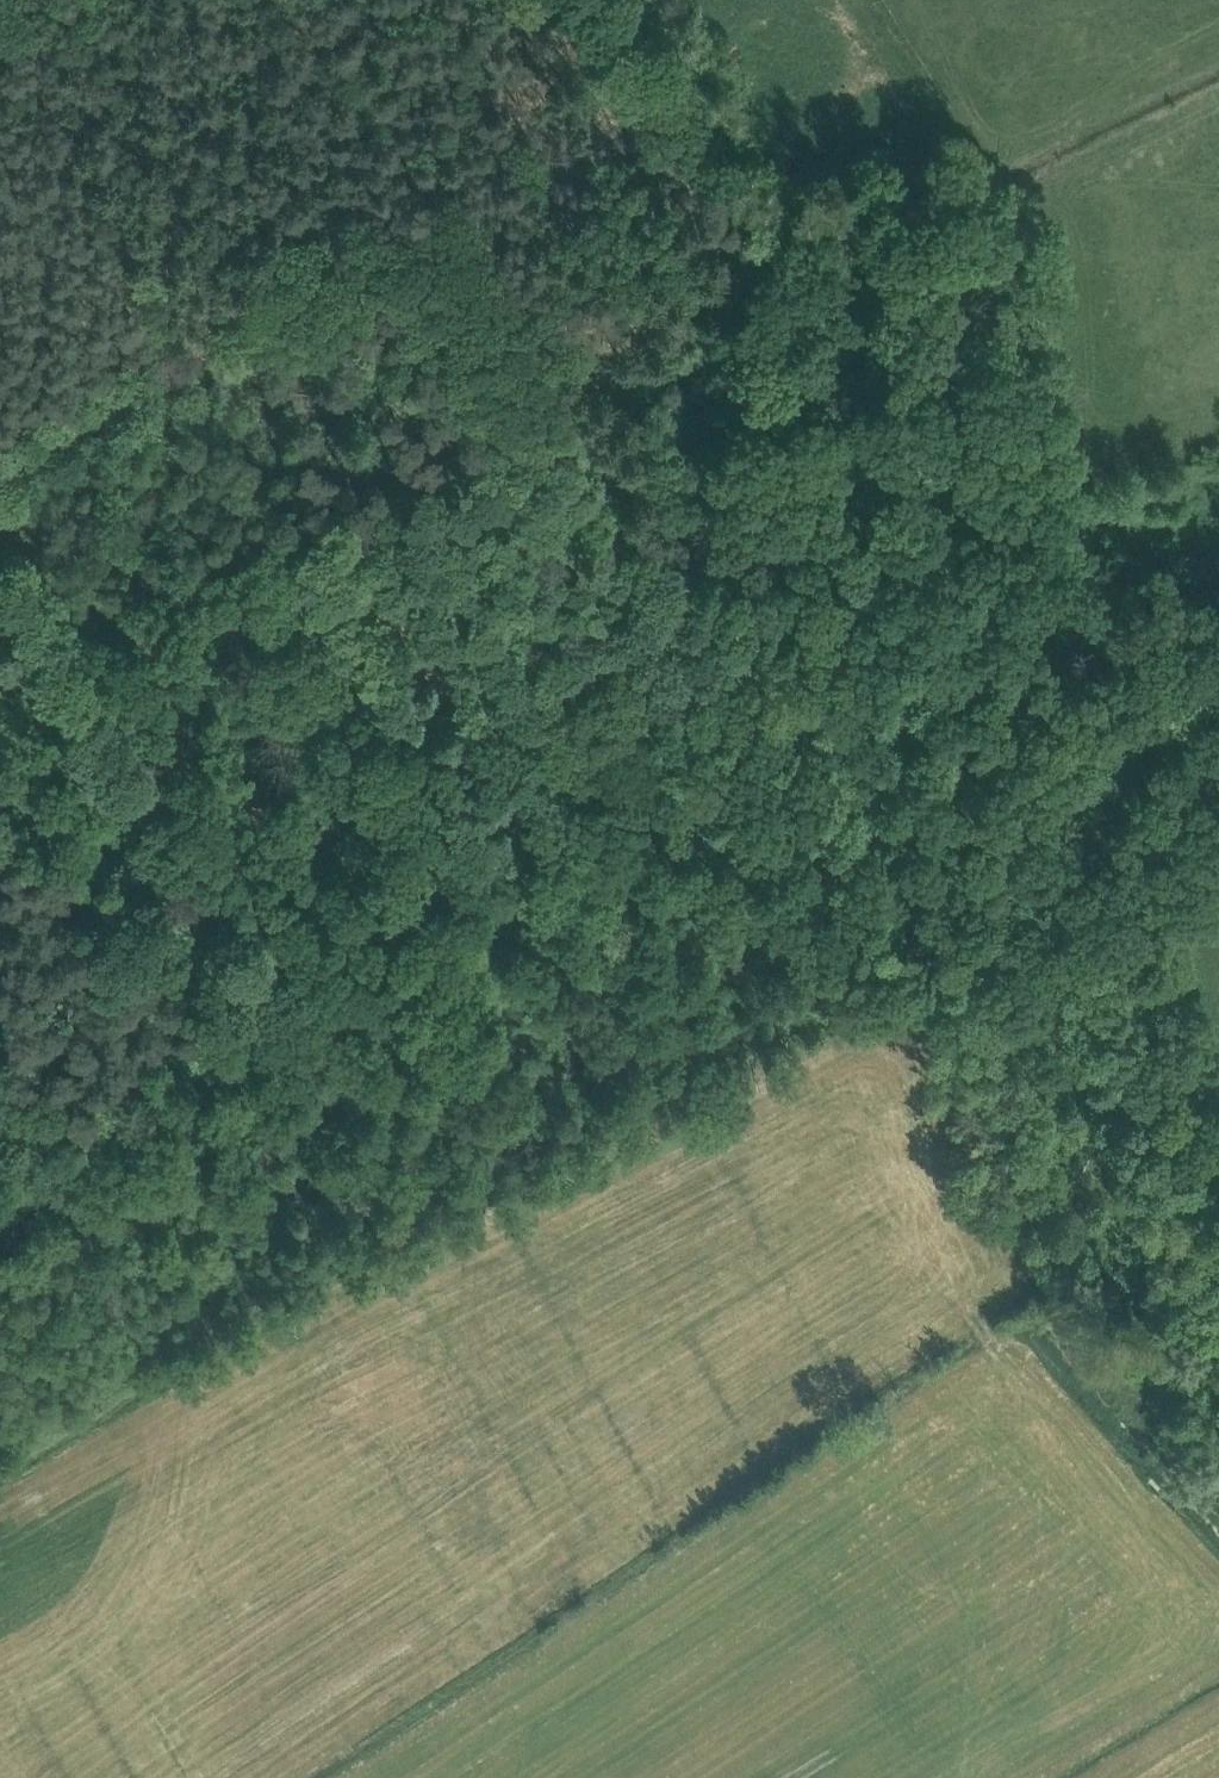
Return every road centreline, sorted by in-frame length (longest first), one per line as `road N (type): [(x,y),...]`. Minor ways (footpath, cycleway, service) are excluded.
road 1 (track): [(0,1239),(695,716),(723,703),(1218,582)]
road 2 (track): [(709,710),(488,258),(456,209)]

